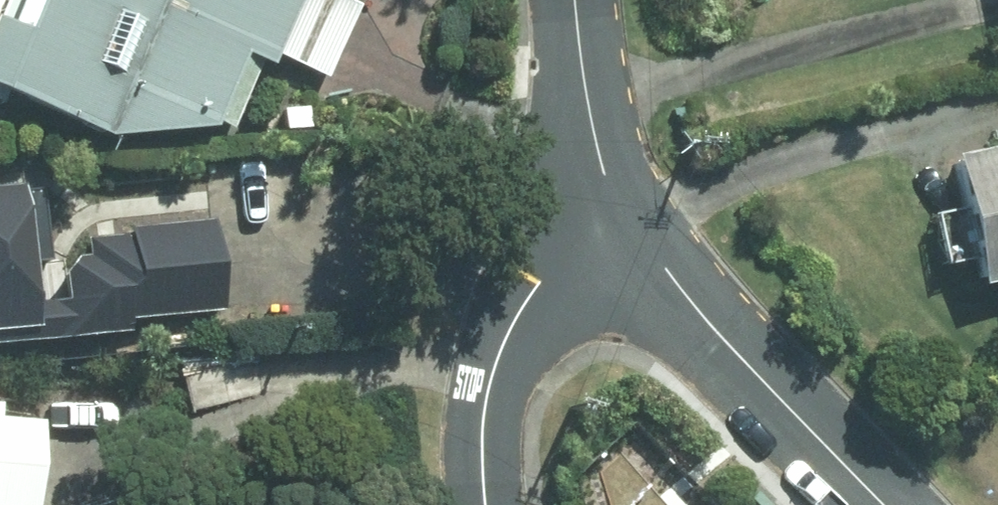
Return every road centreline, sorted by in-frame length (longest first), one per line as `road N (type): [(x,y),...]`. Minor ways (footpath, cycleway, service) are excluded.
road 1 (residential): [(602,199),(882,504)]
road 2 (residential): [(486,504),(480,418),(491,370),(602,199)]
road 3 (residential): [(602,199),(574,0)]

